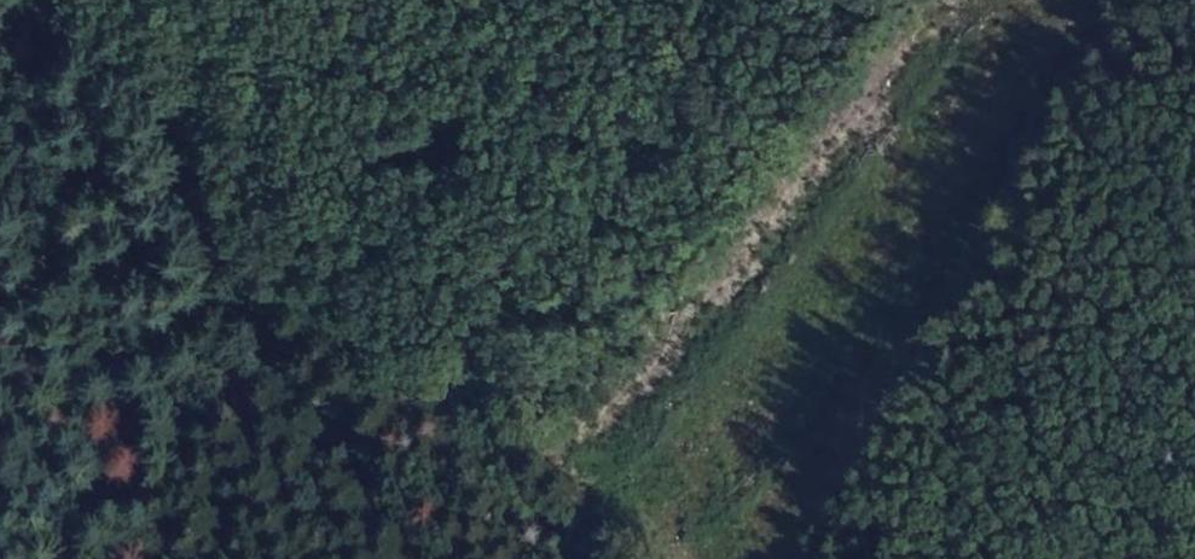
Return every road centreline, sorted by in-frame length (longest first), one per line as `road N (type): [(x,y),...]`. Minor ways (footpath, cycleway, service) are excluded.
road 1 (track): [(447,558),(276,336),(218,238),(187,131),(161,82),(81,0)]
road 2 (track): [(187,131),(185,0)]

